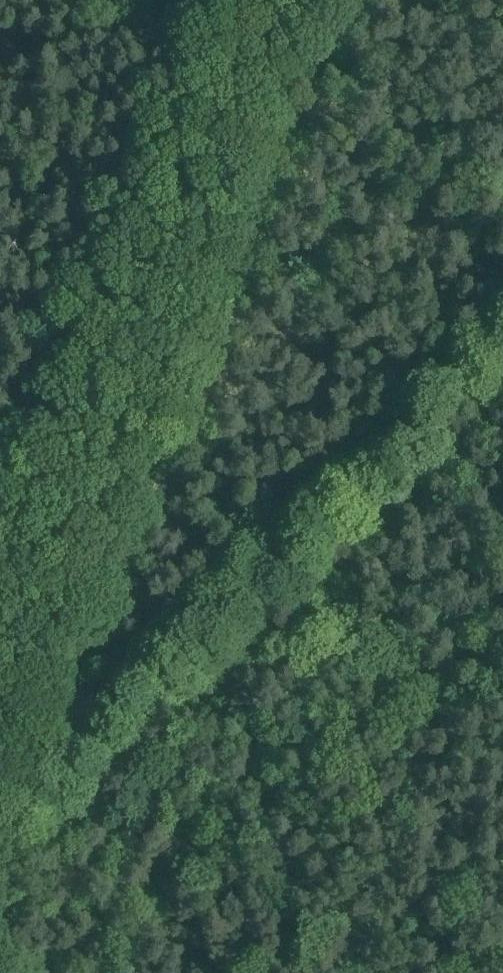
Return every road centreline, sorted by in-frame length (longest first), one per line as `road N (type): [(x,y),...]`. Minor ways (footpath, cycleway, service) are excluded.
road 1 (track): [(148,539),(362,0)]
road 2 (track): [(502,339),(412,421),(240,600),(75,707)]
road 3 (track): [(0,882),(148,539)]
road 4 (track): [(0,475),(148,539)]

